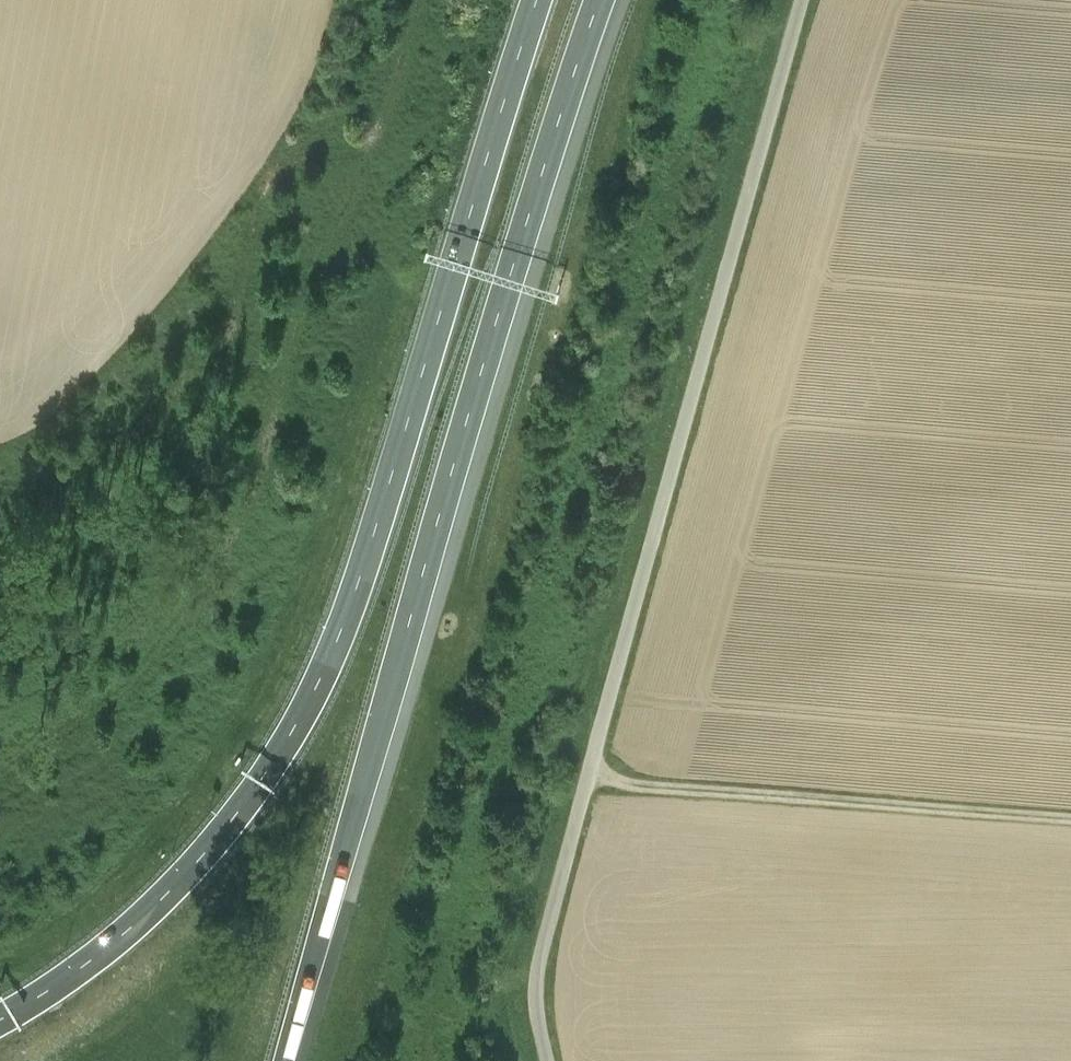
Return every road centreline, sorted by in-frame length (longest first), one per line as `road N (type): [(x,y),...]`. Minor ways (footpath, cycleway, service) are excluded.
road 1 (motorway): [(537,0),(367,558),(296,726),(254,792),(166,895),(111,945),(0,1019)]
road 2 (motorway): [(283,1060),(483,368),(599,0)]
road 3 (unclassified): [(547,1060),(536,1009),(539,960),(801,0)]
road 4 (track): [(589,776),(1070,818)]

